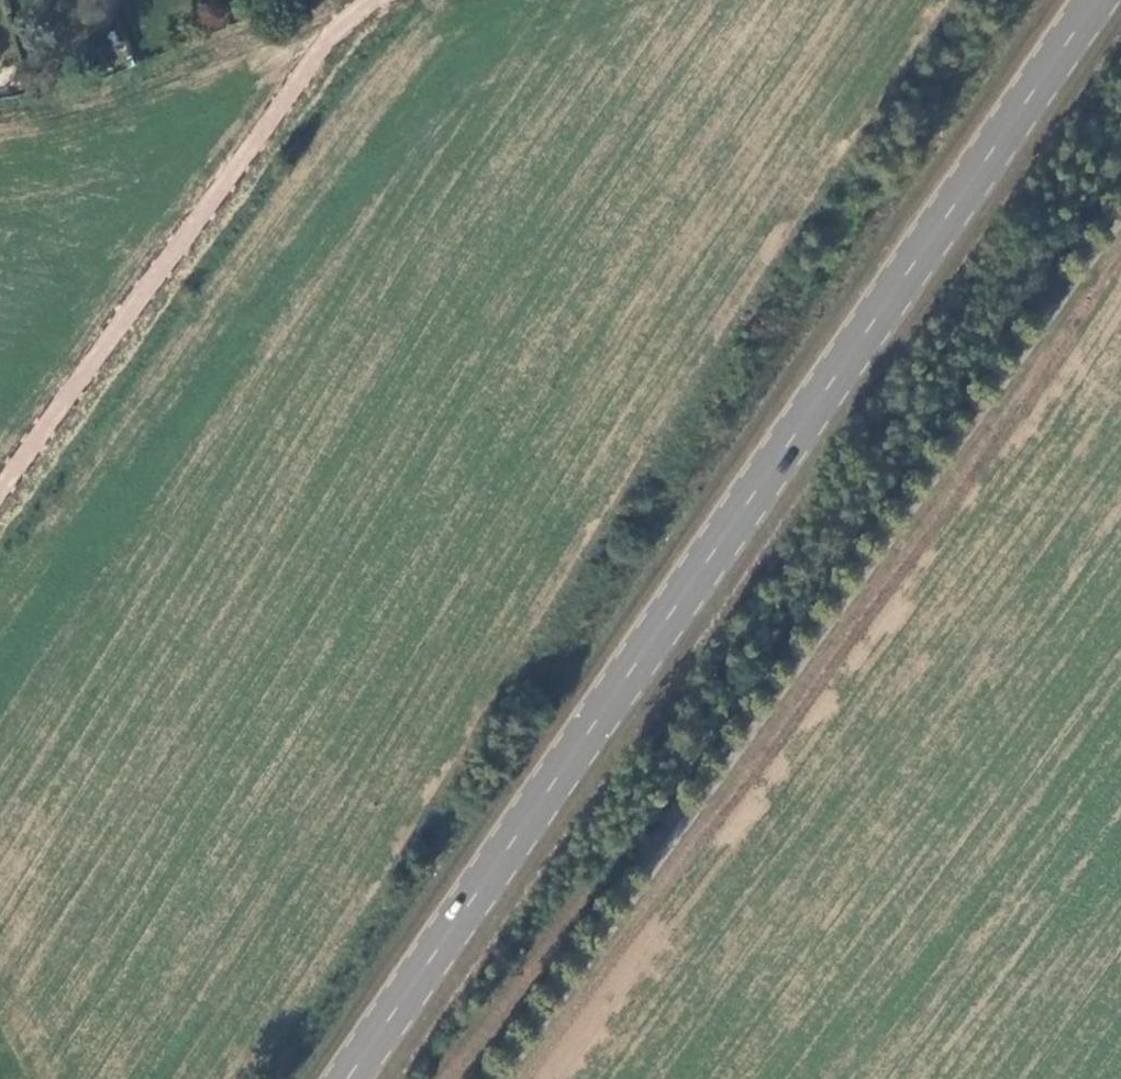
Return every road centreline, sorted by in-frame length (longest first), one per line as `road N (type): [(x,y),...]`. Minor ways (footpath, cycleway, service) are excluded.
road 1 (primary): [(1091,0),(345,1078)]

